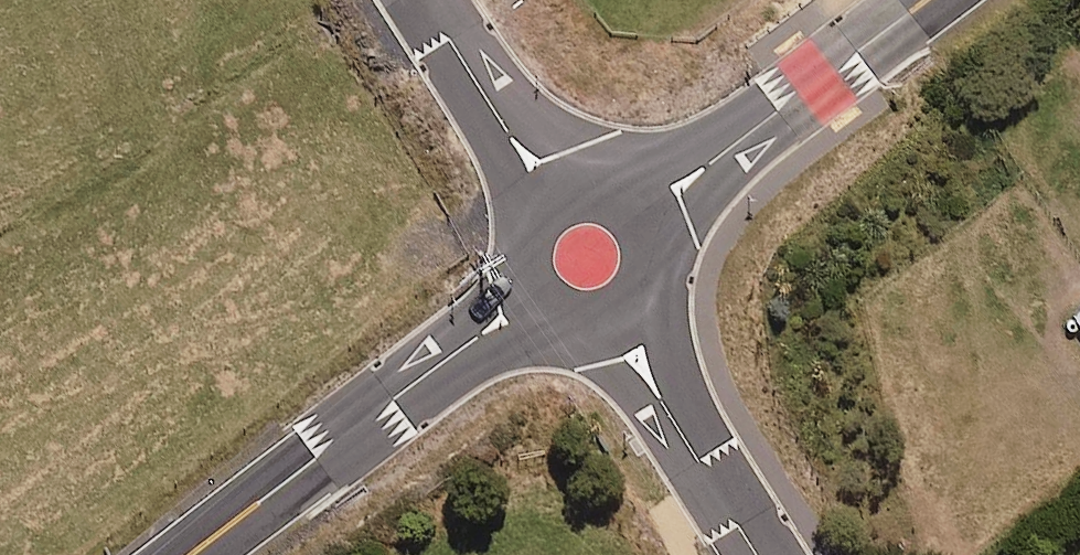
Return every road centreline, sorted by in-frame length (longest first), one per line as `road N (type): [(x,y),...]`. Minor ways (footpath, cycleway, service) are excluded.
road 1 (secondary): [(535,294),(194,554)]
road 2 (secondary): [(923,0),(638,216)]
road 3 (unclassified): [(763,554),(616,312)]
road 4 (residential): [(547,204),(421,0)]

